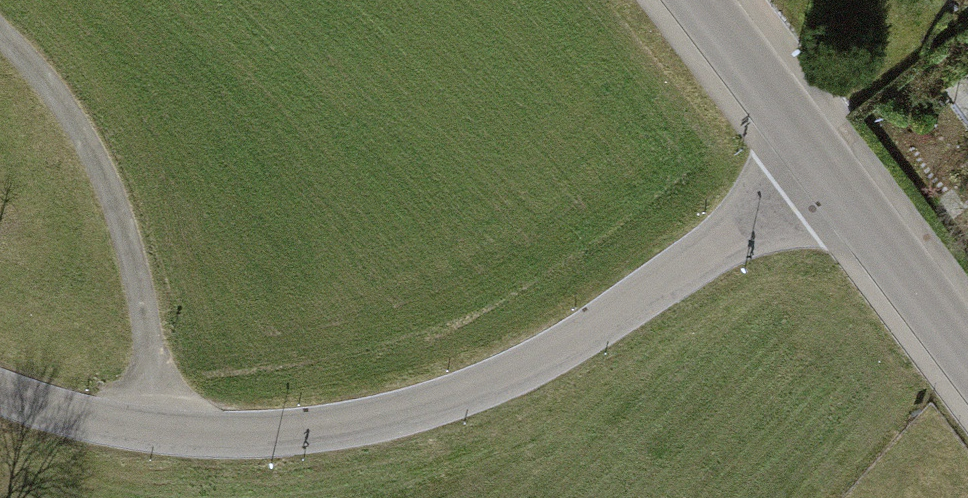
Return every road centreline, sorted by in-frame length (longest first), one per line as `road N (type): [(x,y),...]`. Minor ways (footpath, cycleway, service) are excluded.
road 1 (residential): [(0,389),(93,423),(151,432),(257,434),(413,410),(555,352),(825,166)]
road 2 (track): [(151,432),(152,339),(131,241),(102,170),(55,95),(0,37)]
road 3 (tertiary): [(967,355),(825,166)]
road 4 (tertiary): [(825,166),(694,0)]

